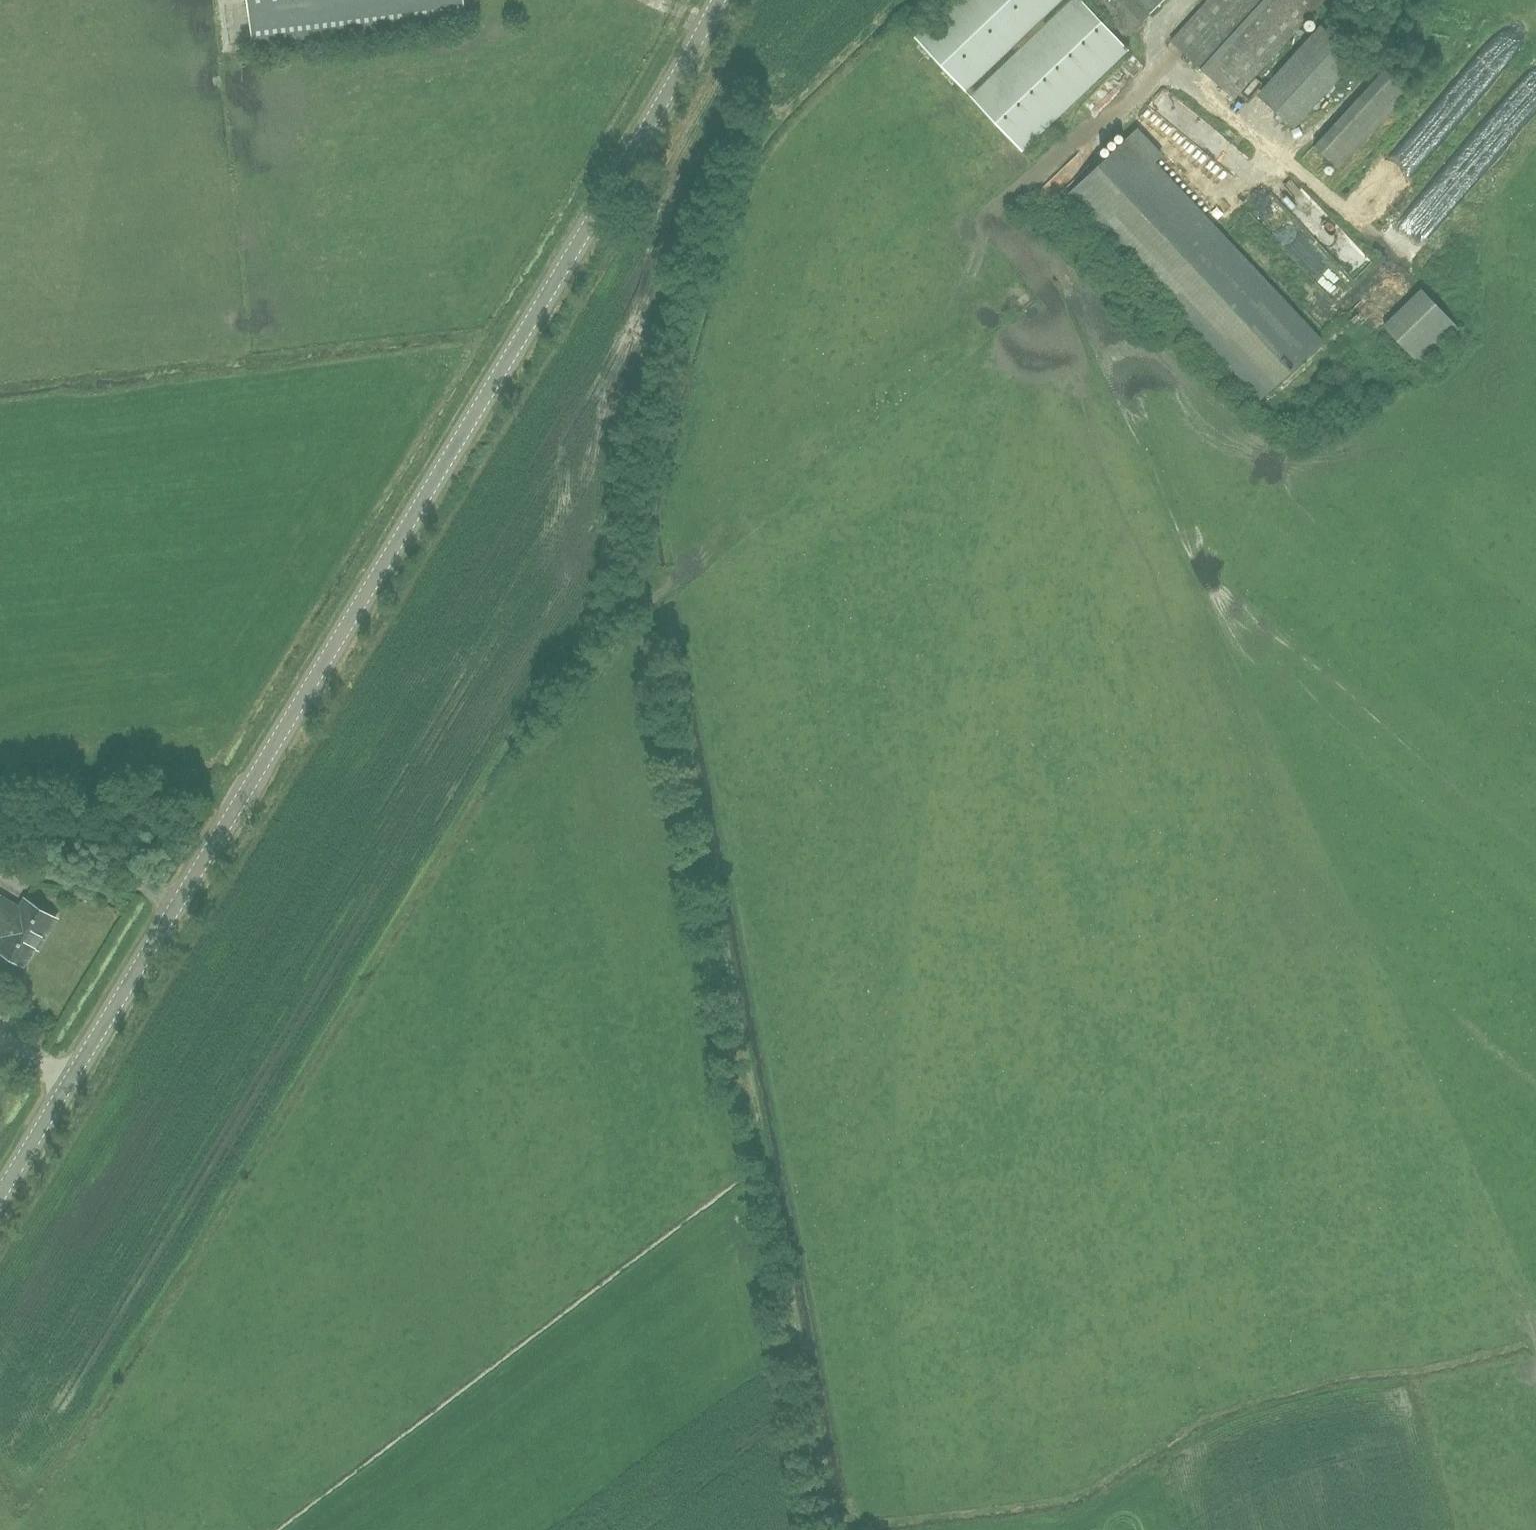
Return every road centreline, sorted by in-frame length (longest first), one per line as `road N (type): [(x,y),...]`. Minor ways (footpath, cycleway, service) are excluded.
road 1 (tertiary): [(0,1196),(722,0)]

